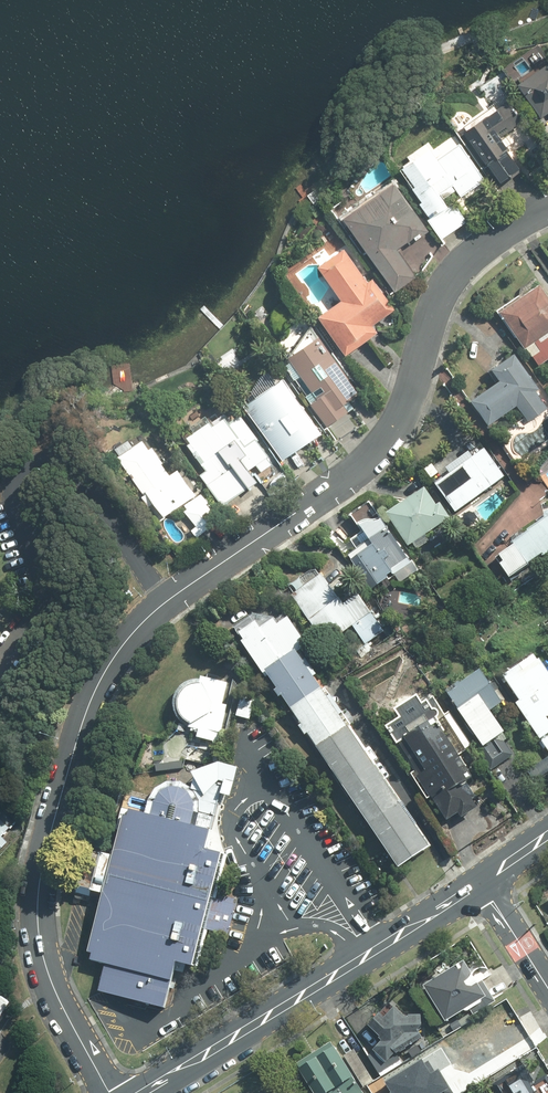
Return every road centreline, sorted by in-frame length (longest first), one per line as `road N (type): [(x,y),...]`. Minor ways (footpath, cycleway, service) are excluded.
road 1 (residential): [(547,208),(498,237),(450,281),(409,400),(375,454),(167,600),(129,637),(97,688),(50,838),(38,916),(51,983),(111,1092)]
road 2 (secondary): [(480,882),(142,1092)]
road 3 (residential): [(480,882),(547,991)]

